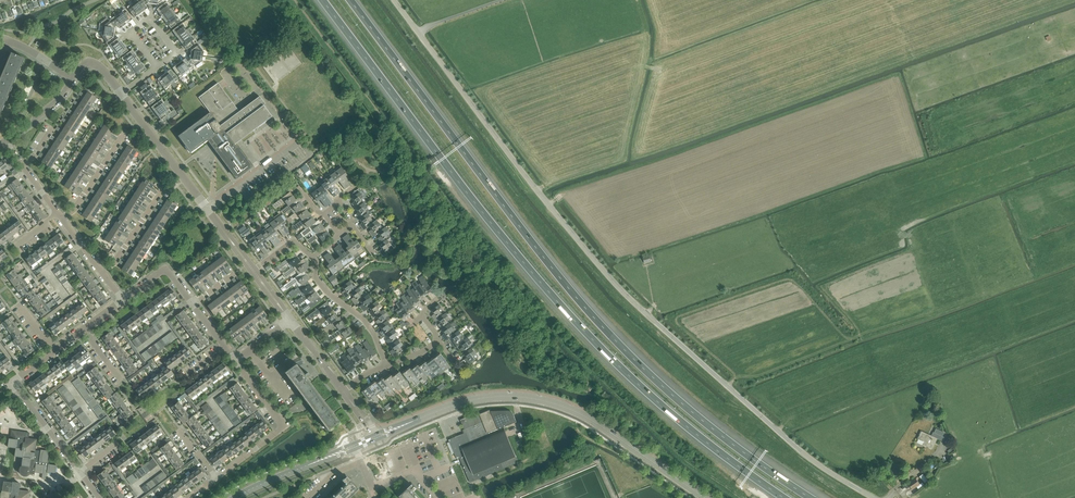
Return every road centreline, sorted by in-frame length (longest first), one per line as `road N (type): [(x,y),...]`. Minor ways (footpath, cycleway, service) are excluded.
road 1 (unclassified): [(872,497),(793,445),(617,288),(394,0)]
road 2 (motorway): [(813,497),(716,431),(619,345),(351,0)]
road 3 (motorway): [(323,0),(511,246),(607,354),(785,497)]
road 4 (tertiary): [(704,497),(586,417),(550,402),(477,400),(396,429)]
road 5 (residential): [(253,270),(121,95)]
road 6 (residential): [(216,478),(284,427),(235,362)]
road 7 (residential): [(312,257),(316,277),(364,319),(386,366)]

